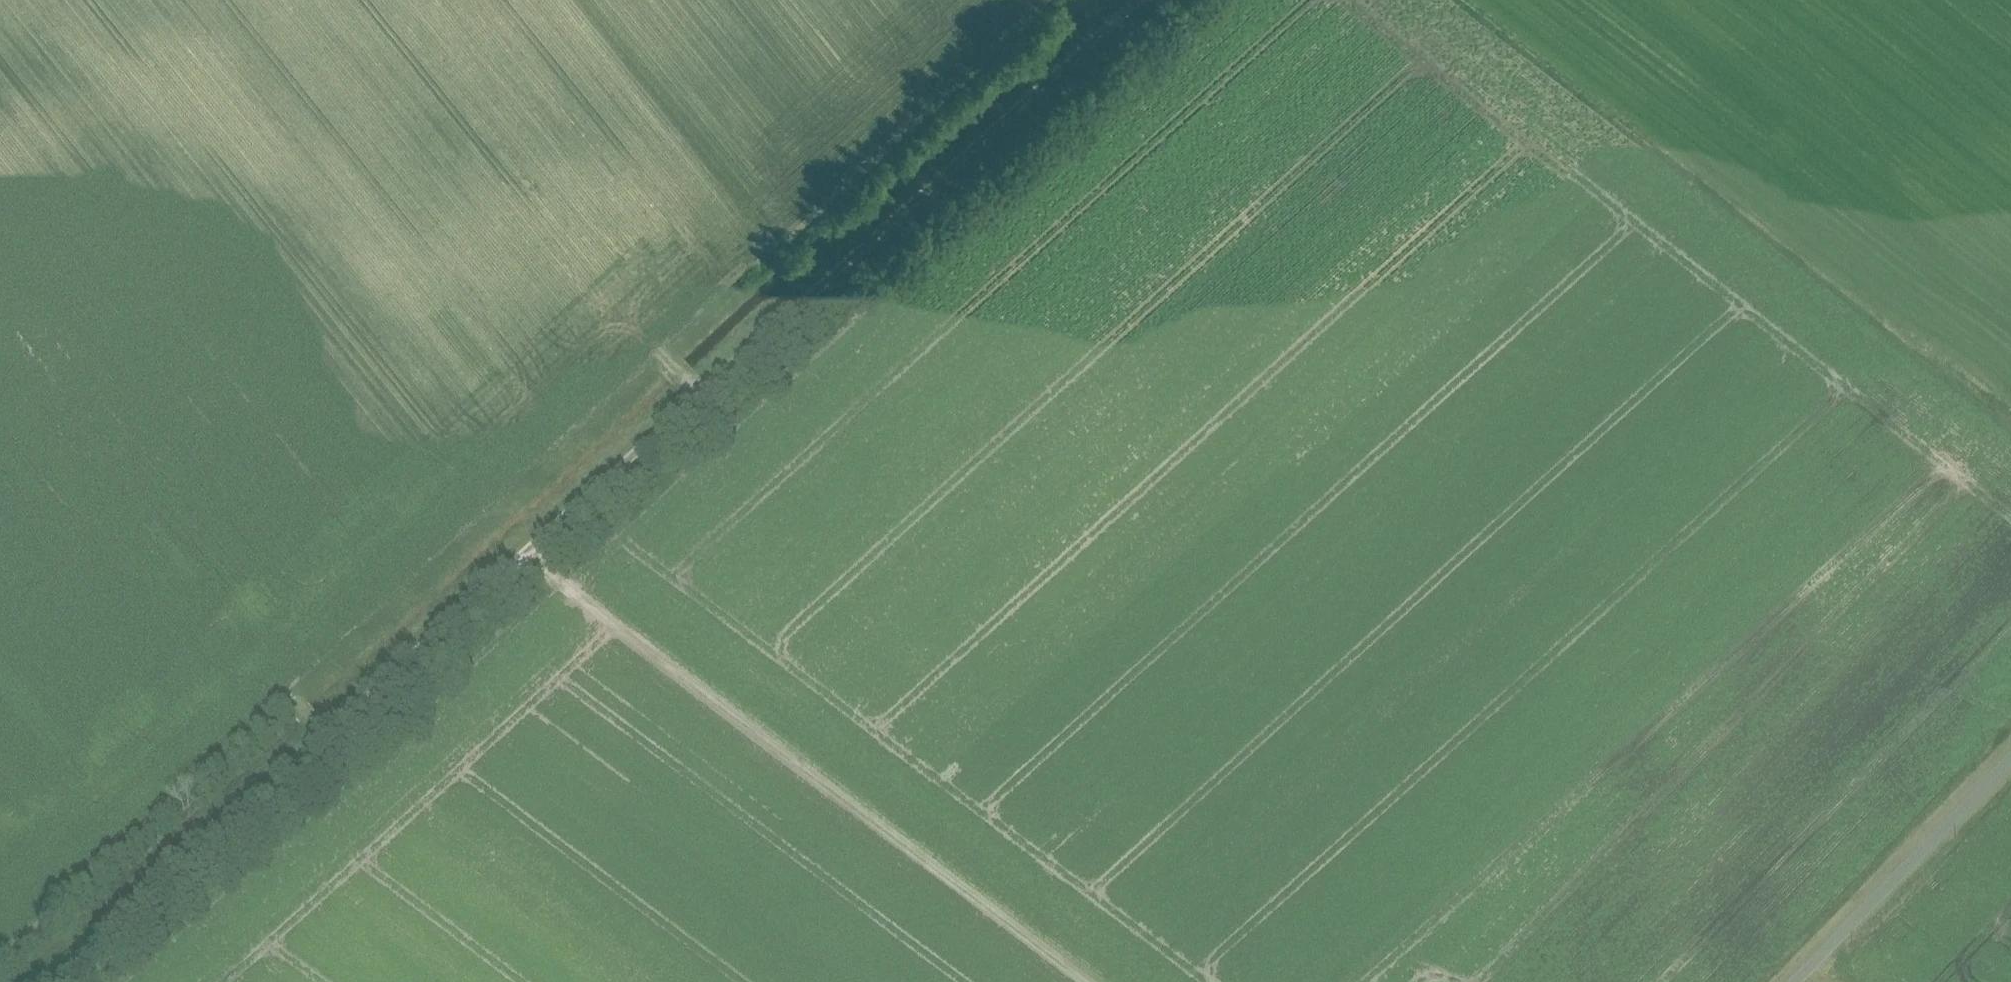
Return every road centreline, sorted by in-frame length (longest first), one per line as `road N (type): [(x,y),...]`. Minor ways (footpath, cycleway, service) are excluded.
road 1 (track): [(52,981),(1128,0)]
road 2 (residential): [(2010,754),(1788,981)]

